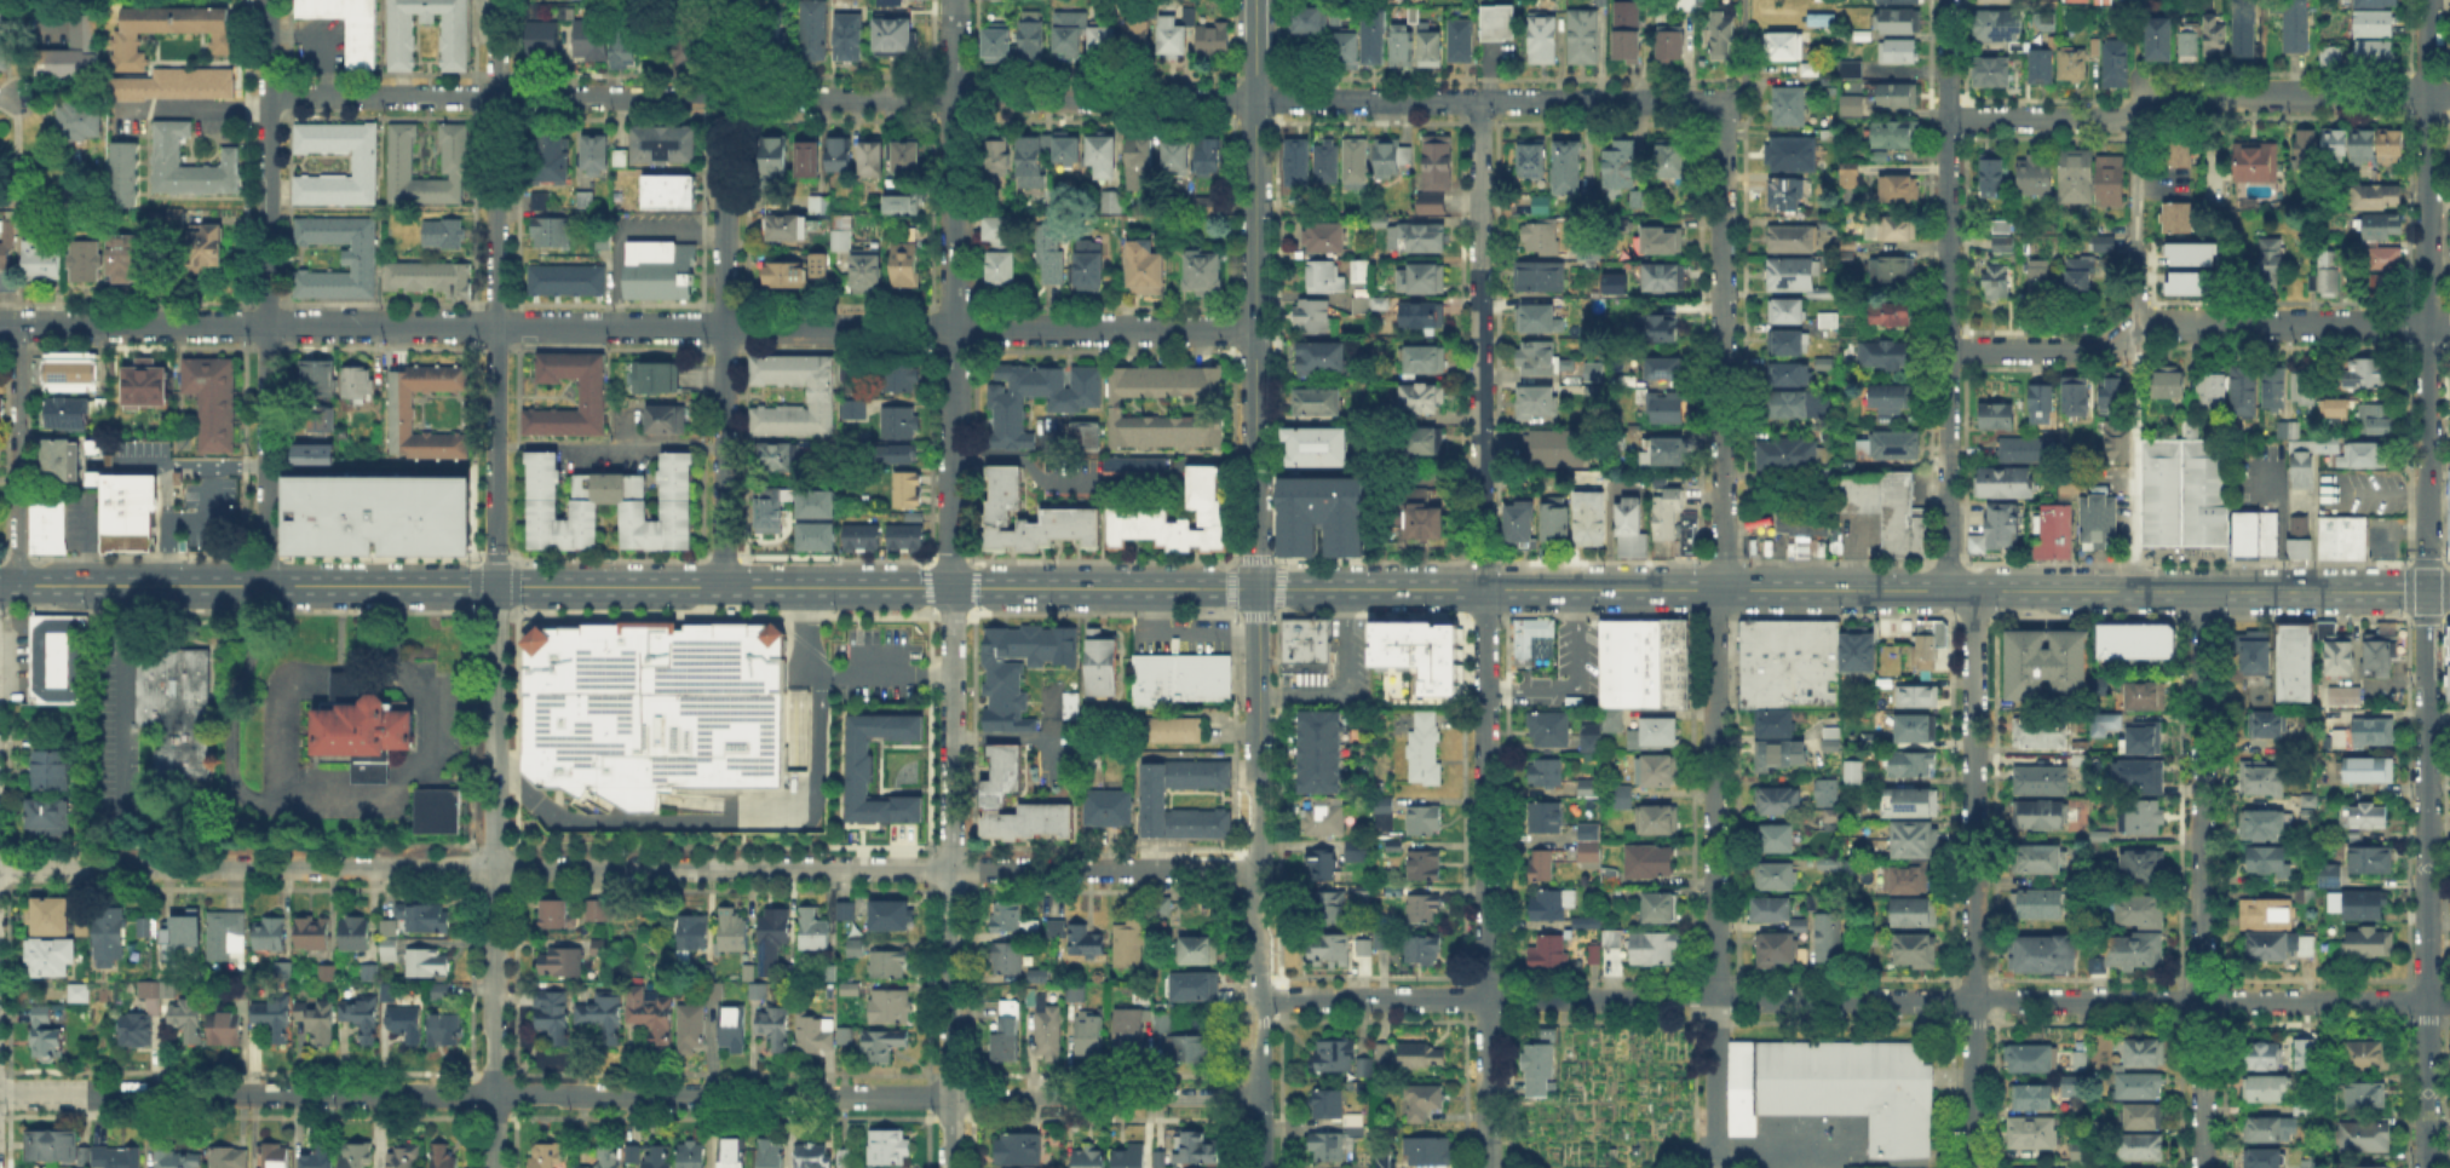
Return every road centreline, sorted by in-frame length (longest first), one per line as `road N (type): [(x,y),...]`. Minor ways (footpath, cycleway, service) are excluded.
road 1 (residential): [(268,94),(1723,99)]
road 2 (residential): [(0,1093),(1258,1095)]
road 3 (residential): [(0,865),(1256,868)]
road 4 (residential): [(1256,996),(2449,1000)]
road 5 (secondary): [(2425,591),(1255,588)]
road 6 (residential): [(2426,0),(2425,591)]
road 7 (residential): [(1948,0),(1948,589)]
road 8 (residential): [(956,0),(953,587)]
road 9 (residential): [(268,0),(268,586)]
road 10 (residential): [(953,587),(947,1167)]
road 11 (tertiary): [(1255,588),(1258,1167)]
road 12 (residential): [(1485,588),(1487,1167)]
road 13 (residential): [(1974,589),(1970,1167)]
road 14 (residential): [(2425,591),(2426,1167)]
road 15 (residential): [(2201,591),(2200,1167)]
road 16 (residential): [(723,327),(1255,328)]
road 17 (residential): [(1946,349),(2109,349),(2157,320),(2449,322)]
road 18 (residential): [(1948,119),(2116,119),(2155,94),(2449,92)]
road 19 (residential): [(0,324),(495,326)]
road 20 (secondary): [(494,583),(0,585)]
road 21 (residential): [(1723,99),(1724,589)]
road 22 (tertiary): [(1255,99),(1255,588)]
road 23 (residential): [(1479,100),(1485,588)]
road 24 (residential): [(1724,589),(1714,614),(1714,999)]
road 25 (residential): [(724,0),(723,327)]
road 26 (residential): [(496,0),(495,326)]
road 27 (secondary): [(1255,588),(953,587)]
road 28 (residential): [(493,868),(491,1167)]
road 29 (residential): [(494,583),(493,868)]
road 30 (residential): [(18,585),(17,324)]
road 31 (residential): [(723,327),(724,587)]
road 32 (residential): [(495,326),(494,583)]
road 33 (residential): [(2132,591),(2133,335)]
road 34 (secondary): [(724,587),(494,583)]
road 35 (secondary): [(953,587),(724,587)]
road 36 (residential): [(495,326),(723,327)]
road 37 (residential): [(2133,335),(2133,108)]
road 38 (residential): [(1714,999),(1712,1158)]

